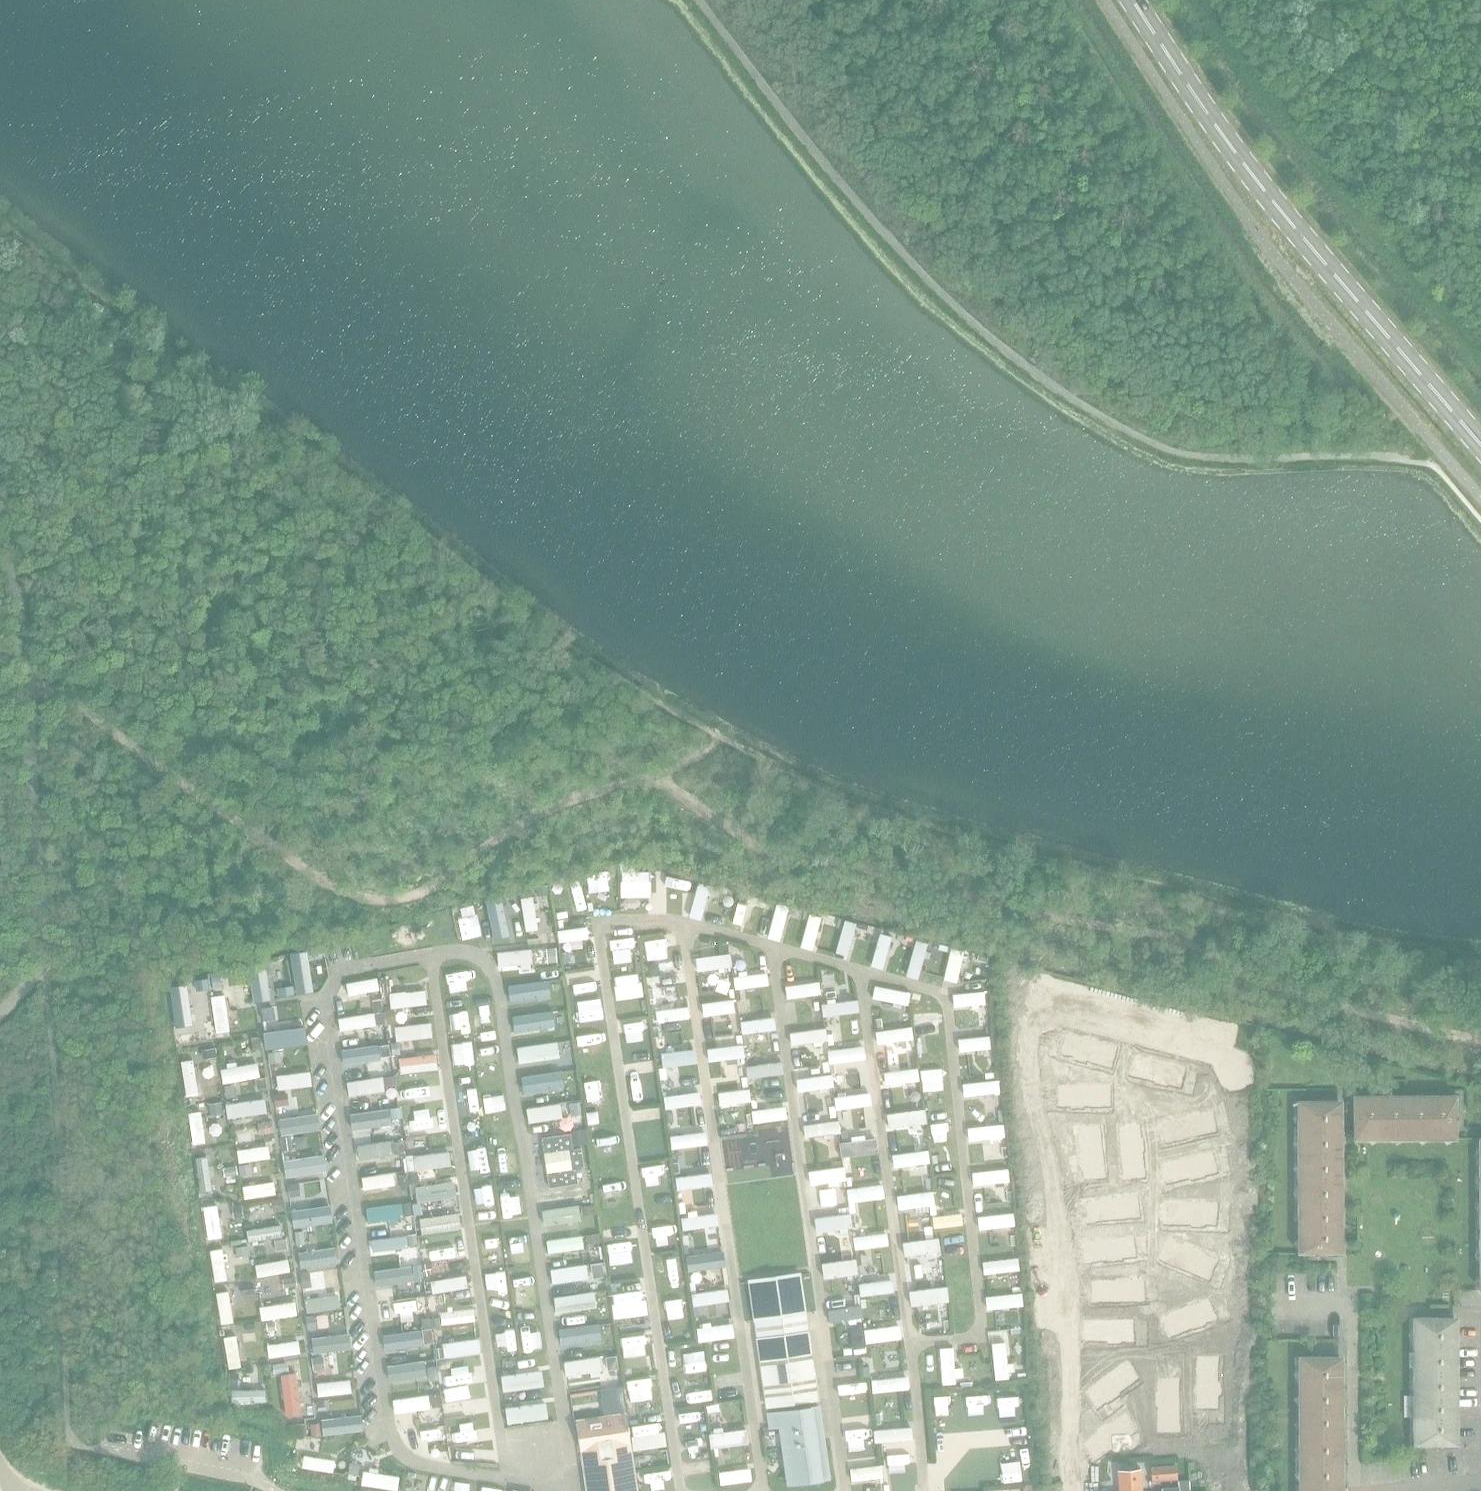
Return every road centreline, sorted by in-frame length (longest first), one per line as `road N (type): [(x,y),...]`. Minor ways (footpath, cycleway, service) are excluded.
road 1 (secondary): [(1480,445),(1243,166),(1135,0)]
road 2 (track): [(1036,989),(1076,1490)]
road 3 (unclassified): [(274,1490),(106,1452)]

